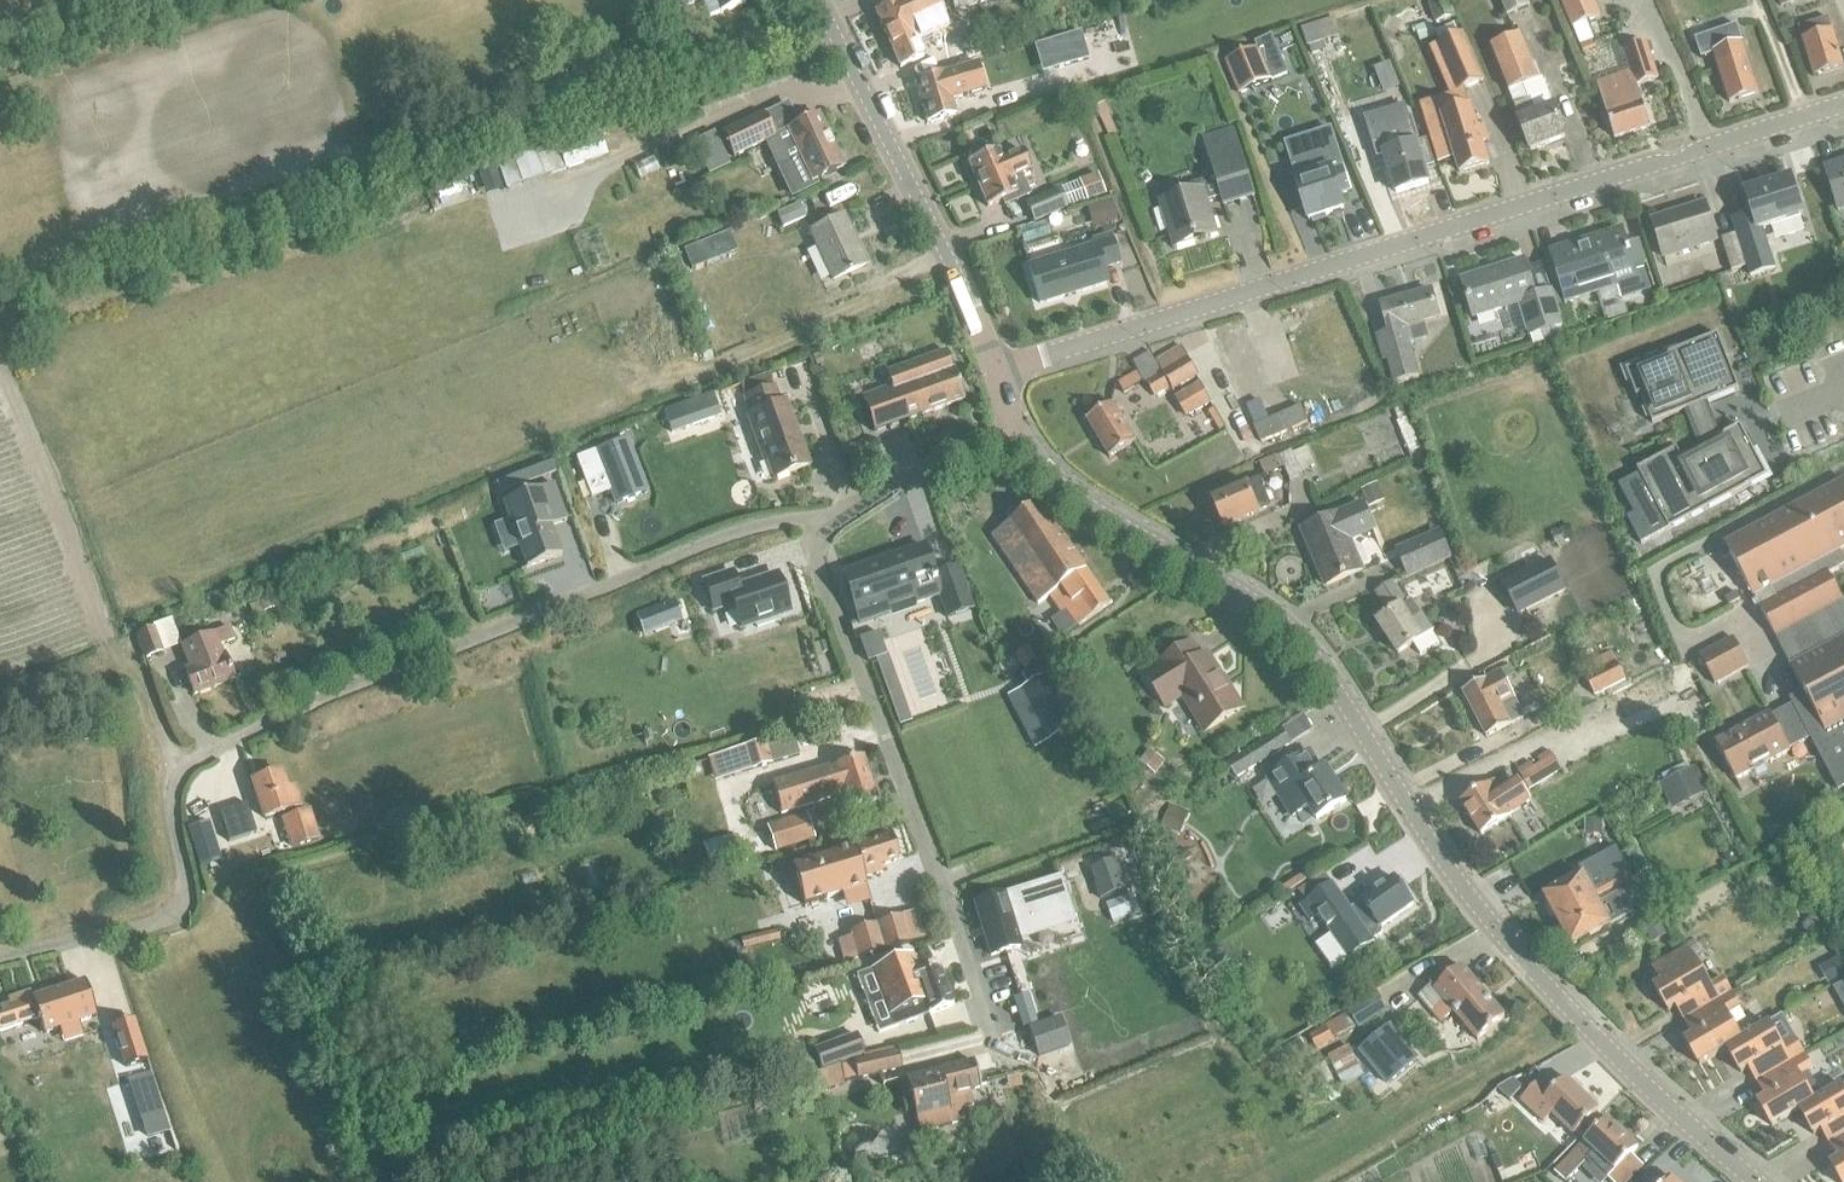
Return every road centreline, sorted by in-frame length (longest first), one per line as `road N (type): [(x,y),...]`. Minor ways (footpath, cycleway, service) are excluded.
road 1 (residential): [(1756,1181),(1601,1043),(1480,910),(1303,645),(1254,604),(1057,484),(1026,449),(995,371)]
road 2 (residential): [(995,371),(1843,104)]
road 3 (residential): [(995,371),(816,0)]
road 4 (track): [(112,641),(182,771)]

